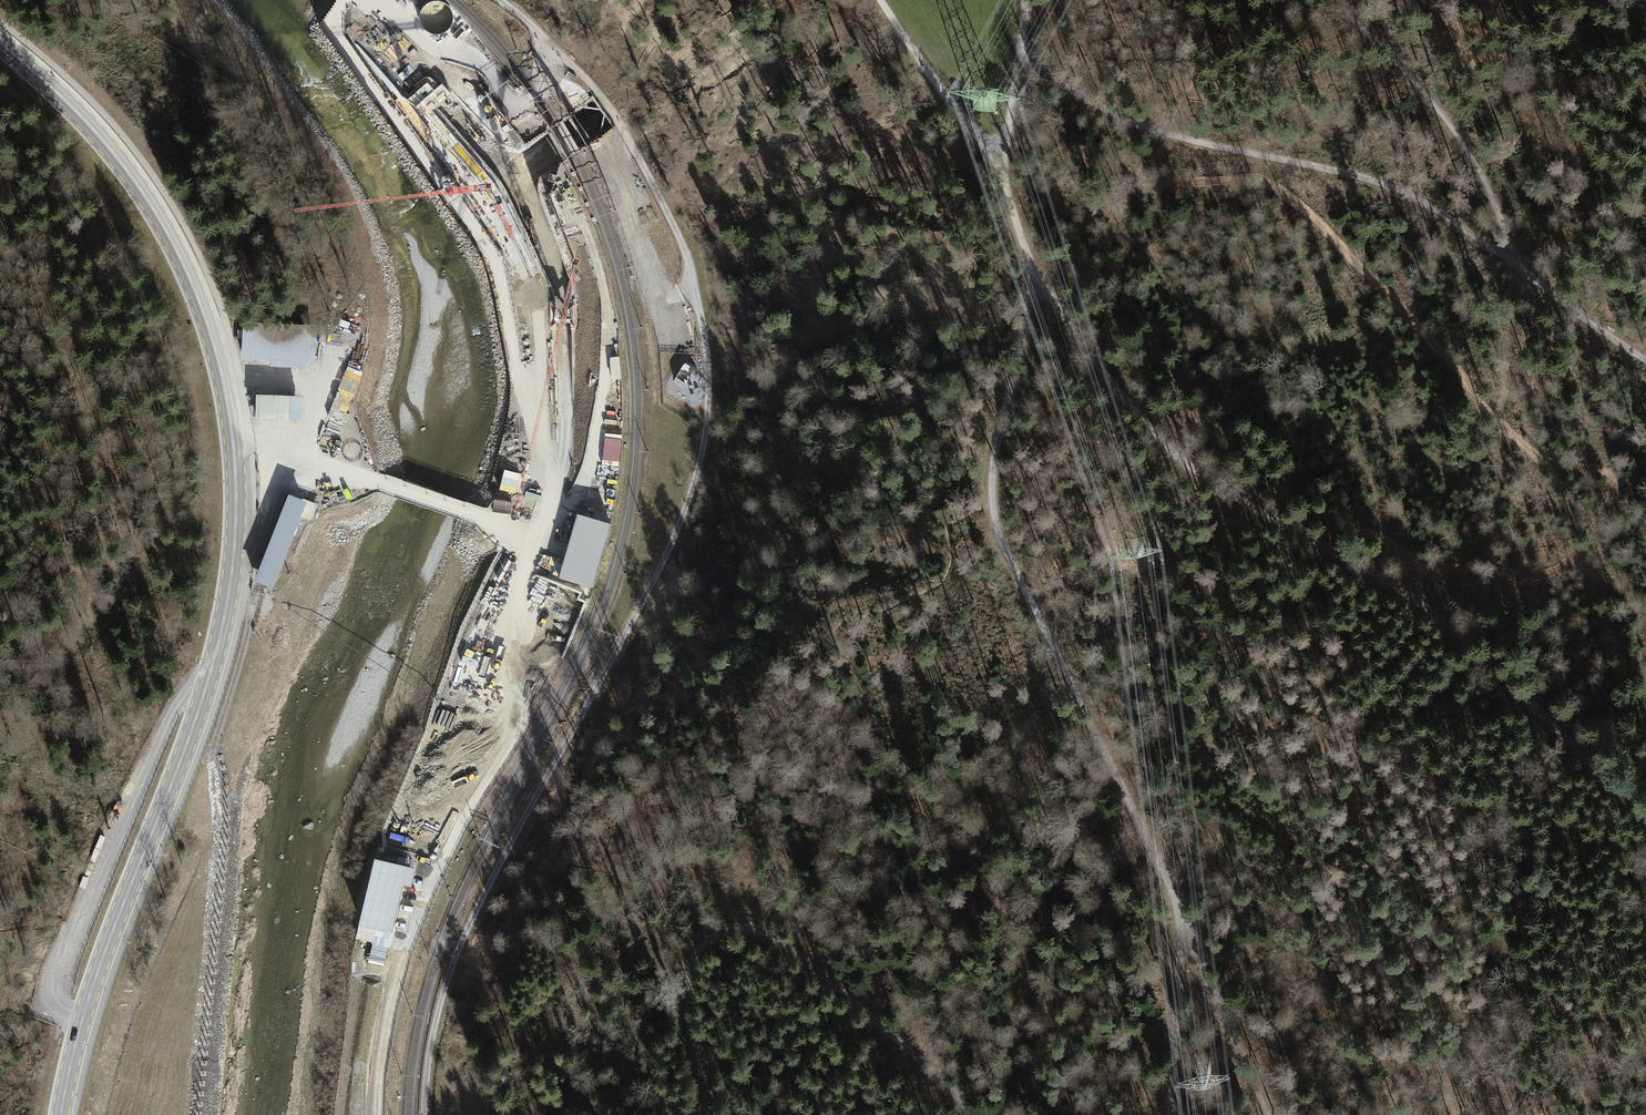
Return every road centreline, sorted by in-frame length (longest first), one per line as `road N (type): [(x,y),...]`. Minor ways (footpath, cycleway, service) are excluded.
road 1 (track): [(1136,195),(1113,238),(1118,273),(1150,345),(1263,483),(1430,567),(1505,578),(1564,571),(1609,508),(1615,482),(1530,453),(1290,195),(1262,180),(1172,184)]
road 2 (track): [(501,0),(614,113),(682,242),(708,367),(706,433),(687,507),(657,571),(458,950),(429,1053),(424,1114)]
road 3 (primary): [(60,1114),(98,971),(211,672),(233,571),(236,471),(216,349),(167,232),(94,130),(0,43)]
road 4 (track): [(458,950),(408,941),(441,854),(511,725),(508,631),(556,404),(526,267),(481,157),(517,135)]
road 5 (track): [(1520,263),(1406,190),(1150,130),(1062,86),(1022,49)]
road 6 (track): [(1025,243),(1079,344),(1226,496),(1414,597)]
road 7 (track): [(209,326),(346,322),(380,297),(385,268),(368,134),(290,16),(263,0)]
road 8 (track): [(964,1114),(845,989),(763,929),(742,924),(697,950),(690,970),(687,1001),(708,1114)]
road 9 (track): [(992,506),(1186,926)]
road 10 (track): [(1520,263),(1483,157),(1338,0)]
road 11 (track): [(1414,597),(1532,691),(1645,822)]
road 12 (track): [(236,471),(301,458),(533,540)]
road 13 (track): [(1031,266),(1030,314),(996,446),(992,506)]
road 14 (track): [(1186,926),(1263,1114)]
road 15 (track): [(1000,152),(962,118),(880,0)]
road 16 (track): [(1186,926),(1166,1114)]
road 17 (track): [(1645,362),(1520,263)]

